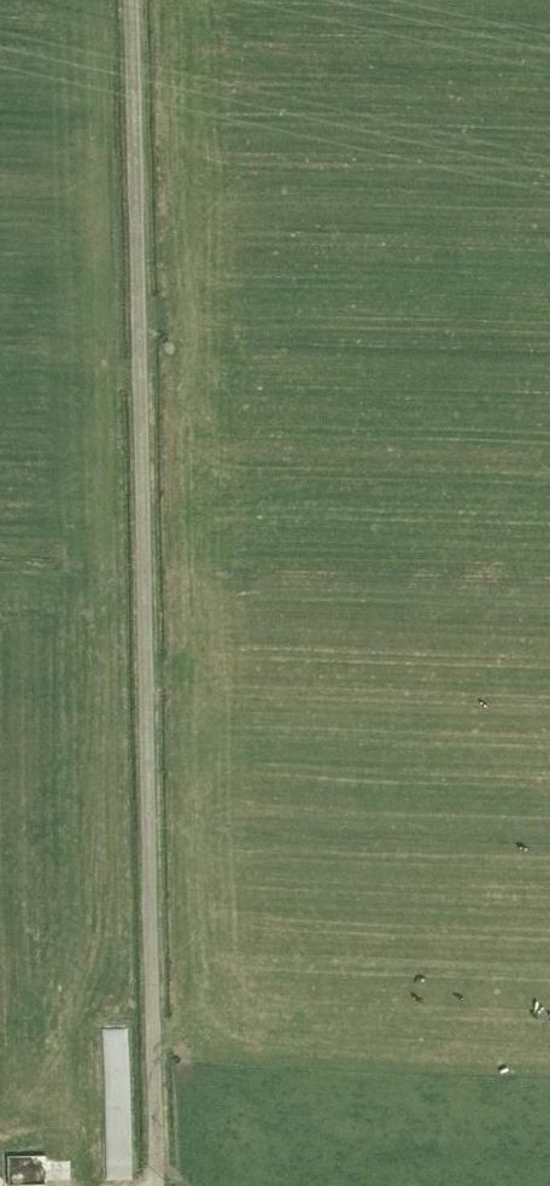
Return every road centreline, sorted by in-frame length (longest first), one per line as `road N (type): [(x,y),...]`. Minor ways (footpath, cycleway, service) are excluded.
road 1 (track): [(131,0),(157,1185)]

